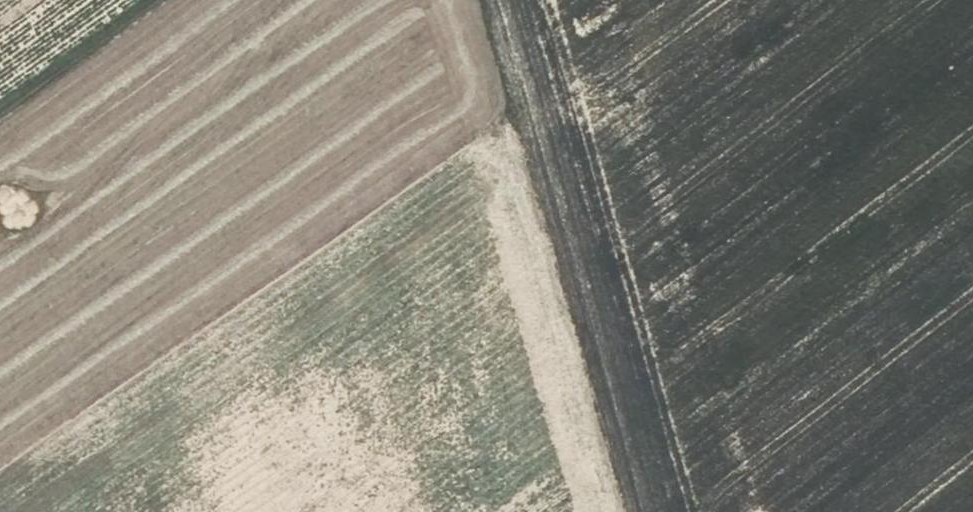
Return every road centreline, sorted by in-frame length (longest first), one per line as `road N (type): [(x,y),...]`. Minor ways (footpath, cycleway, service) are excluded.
road 1 (track): [(0,88),(124,0)]

